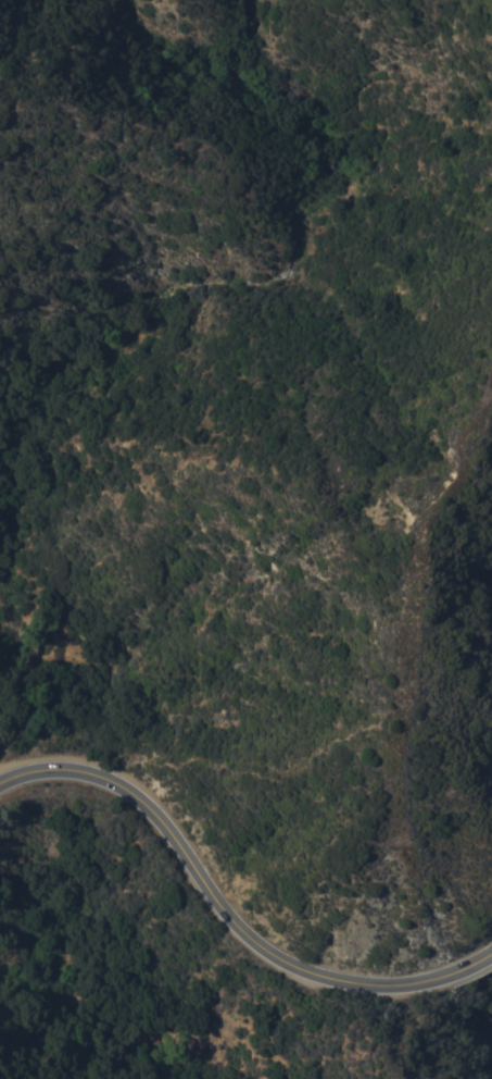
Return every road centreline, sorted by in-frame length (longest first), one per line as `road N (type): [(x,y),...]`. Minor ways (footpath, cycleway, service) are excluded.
road 1 (secondary): [(491,953),(452,975),(382,987),(292,965),(235,920),(172,828),(116,785),(54,770),(0,782)]

